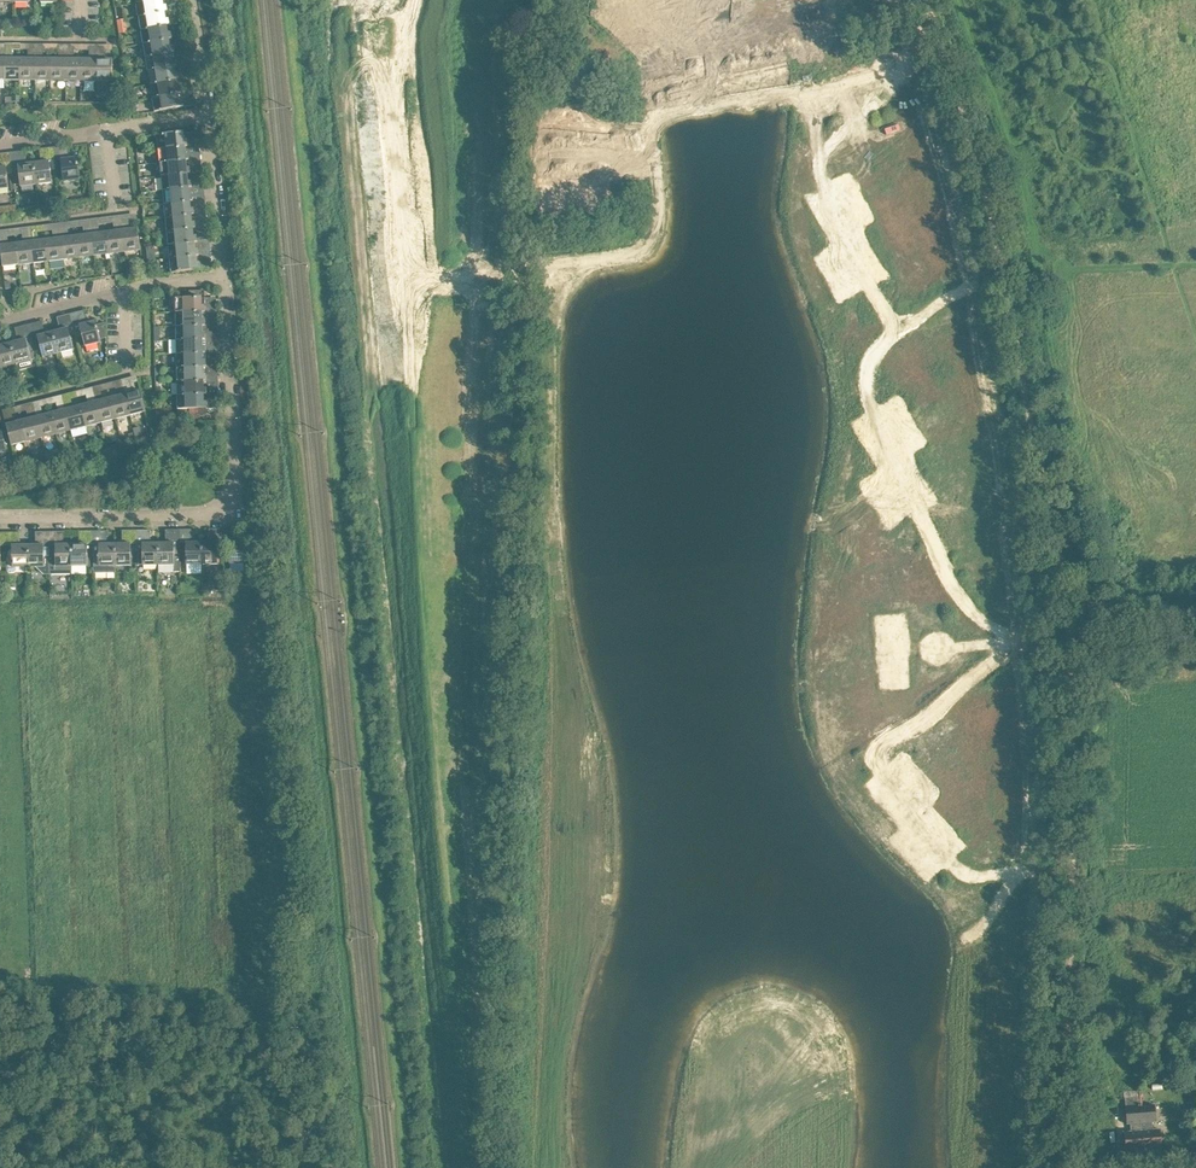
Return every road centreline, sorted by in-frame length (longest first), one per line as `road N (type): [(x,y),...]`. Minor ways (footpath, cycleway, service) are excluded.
road 1 (track): [(926,0),(996,232),(1072,646),(1064,1167)]
road 2 (track): [(499,1167),(527,127),(578,0)]
road 3 (residential): [(0,517),(199,513),(222,506),(235,476),(226,279)]
road 4 (residential): [(0,324),(125,292),(226,279)]
road 5 (residential): [(209,114),(0,146)]
road 6 (residential): [(226,279),(209,114)]
road 7 (residential): [(554,136),(595,0)]
road 8 (residential): [(938,651),(1072,646)]
road 9 (track): [(1072,646),(1195,639)]

